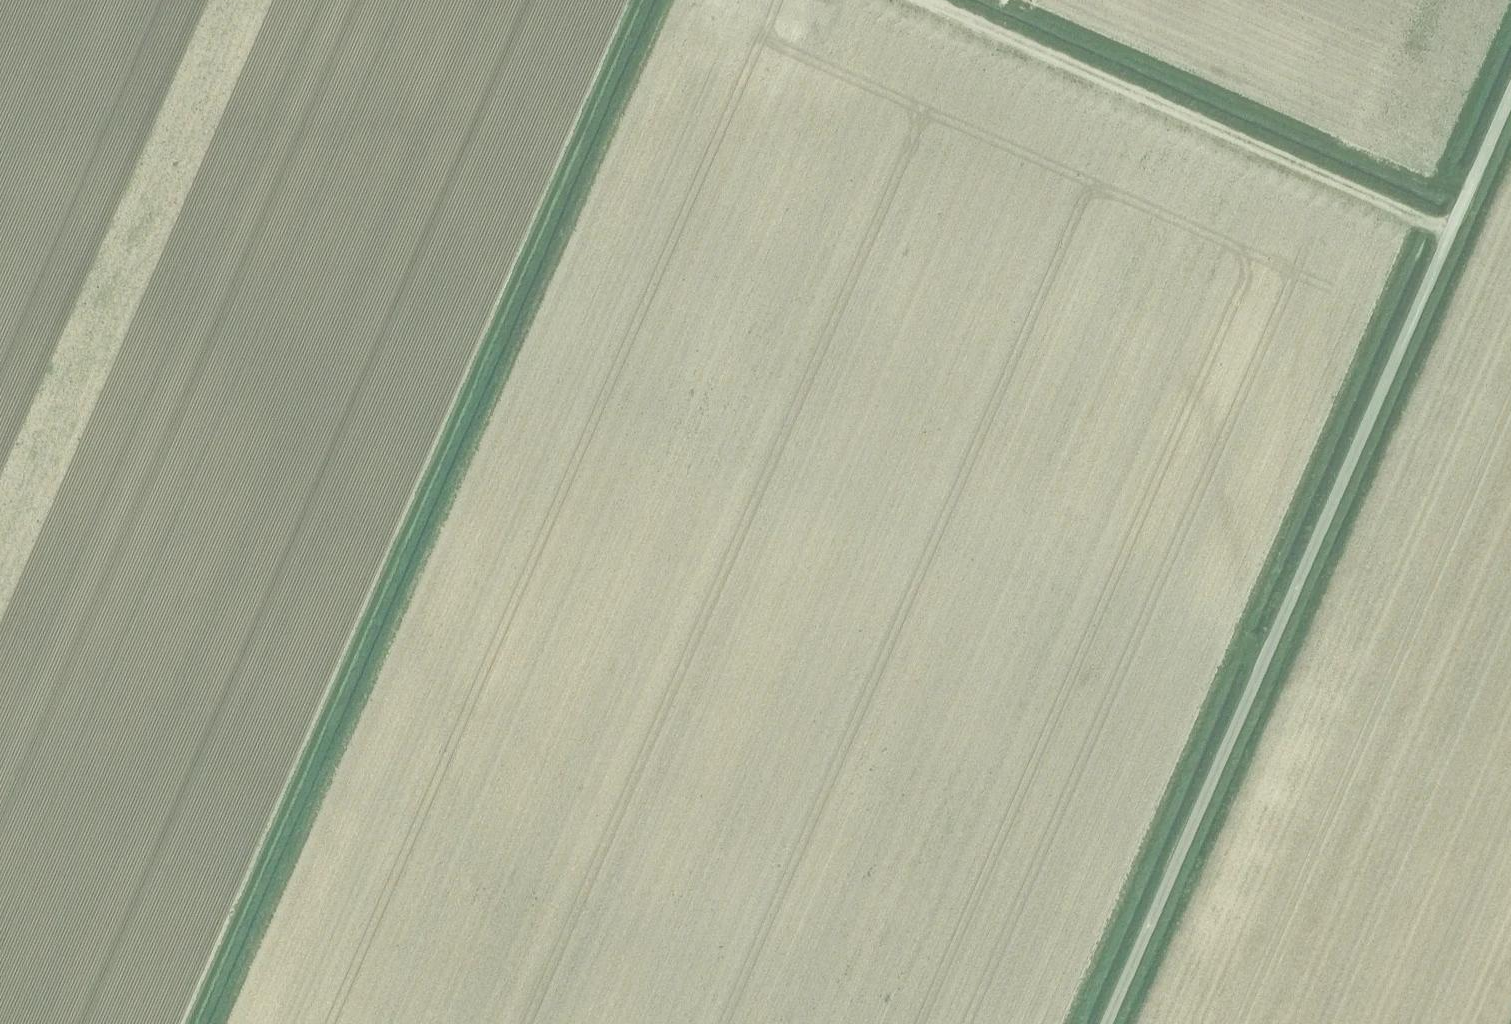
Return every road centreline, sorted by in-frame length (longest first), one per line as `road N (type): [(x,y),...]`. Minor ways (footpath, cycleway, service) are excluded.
road 1 (unclassified): [(1120,1023),(1510,127)]

